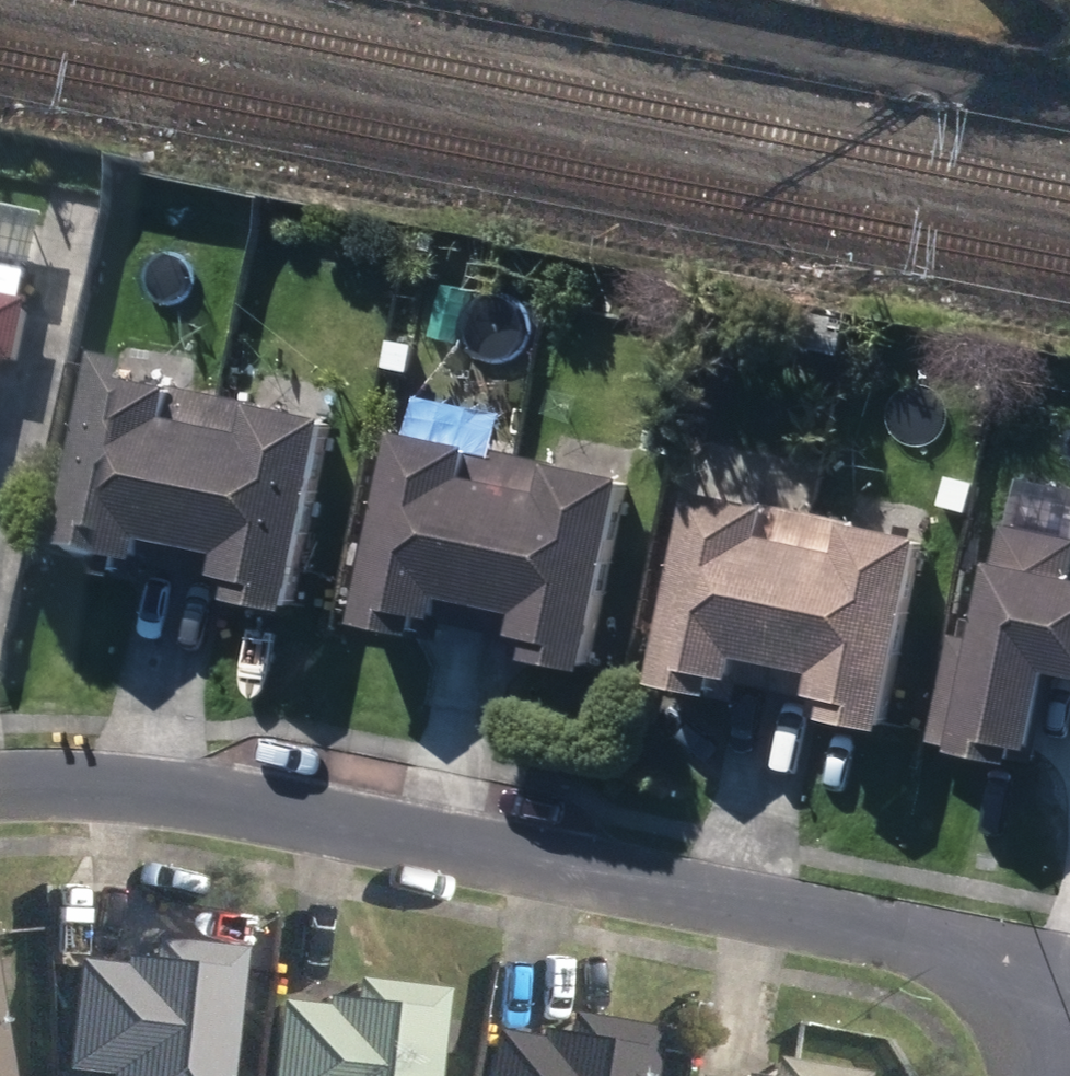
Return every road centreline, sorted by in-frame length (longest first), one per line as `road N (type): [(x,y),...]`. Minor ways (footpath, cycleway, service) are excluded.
road 1 (residential): [(0,790),(300,804),(1054,981)]
road 2 (track): [(1069,98),(593,0)]

